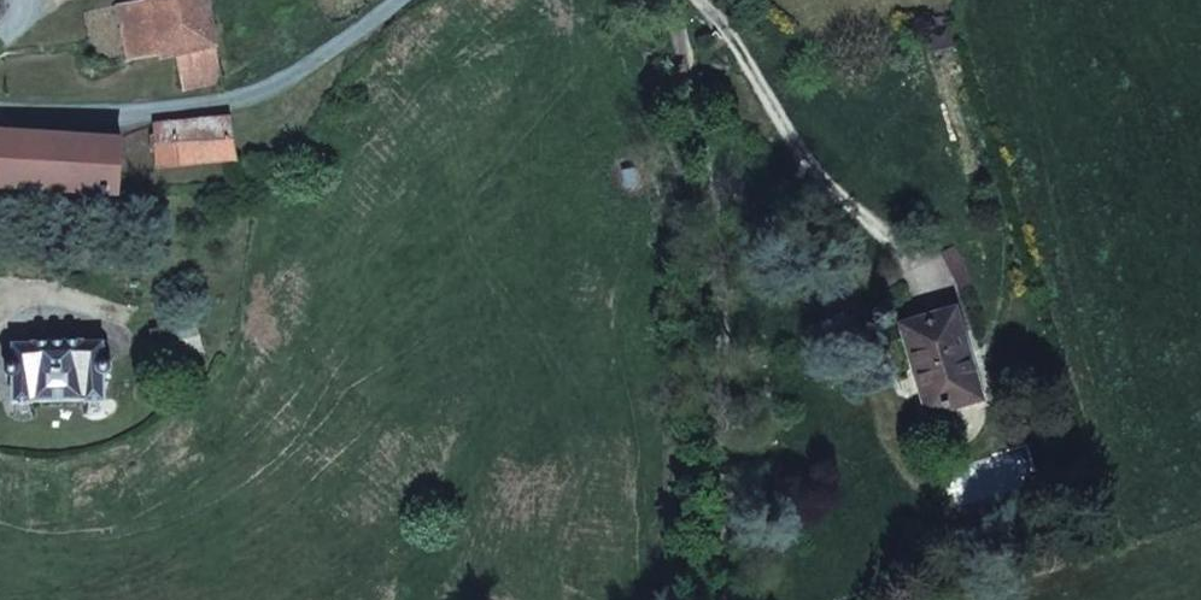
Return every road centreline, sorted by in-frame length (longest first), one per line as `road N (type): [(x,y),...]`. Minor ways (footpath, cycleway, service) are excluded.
road 1 (residential): [(727,599),(718,258),(681,34),(663,0)]
road 2 (residential): [(398,0),(268,93),(209,107),(0,110)]

